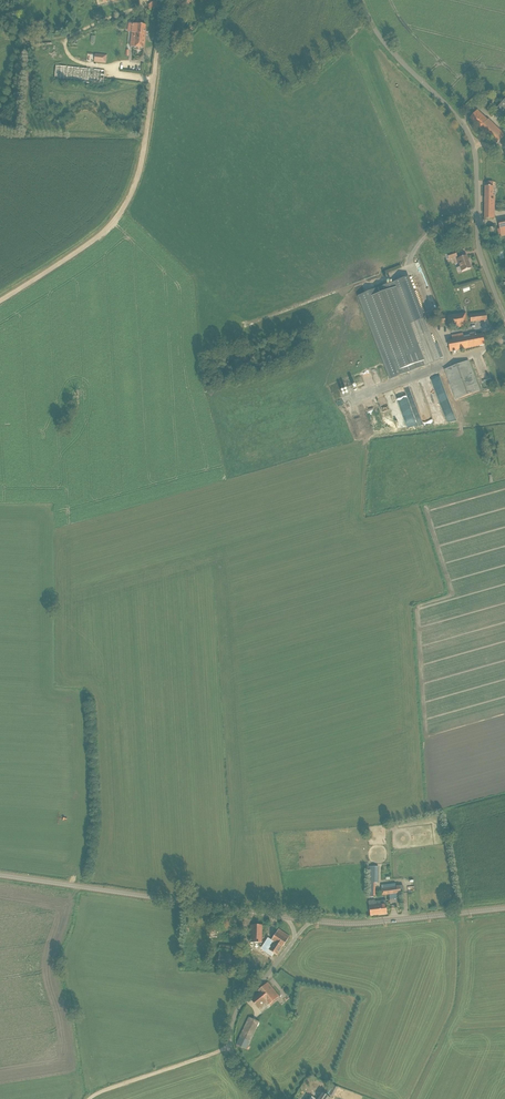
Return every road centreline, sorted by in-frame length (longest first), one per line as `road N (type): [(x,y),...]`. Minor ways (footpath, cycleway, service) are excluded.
road 1 (unclassified): [(504,317),(479,247),(470,137),(388,47),(361,0)]
road 2 (tertiary): [(286,917),(0,875)]
road 3 (track): [(0,300),(120,214),(140,169),(154,81)]
road 4 (tertiary): [(312,921),(365,923),(504,908)]
road 5 (track): [(89,1098),(230,1047)]
road 6 (unclassified): [(230,1047),(239,1007),(295,939)]

